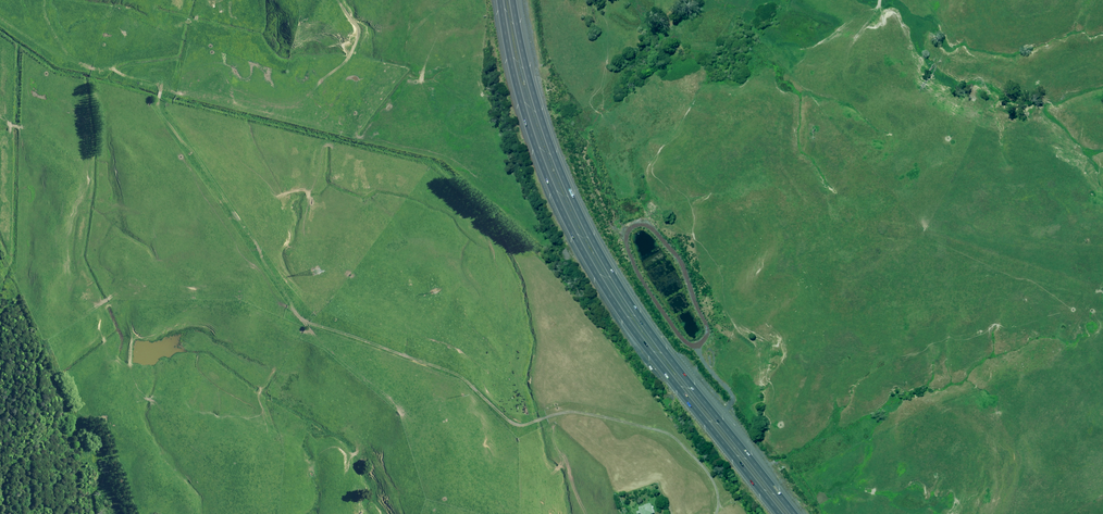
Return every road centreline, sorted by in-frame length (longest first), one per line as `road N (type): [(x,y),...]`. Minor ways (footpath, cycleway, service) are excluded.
road 1 (motorway): [(506,0),(526,101),(594,255),(669,366),(790,513)]
road 2 (motorway): [(773,513),(621,322),(559,220),(511,93),(494,0)]

